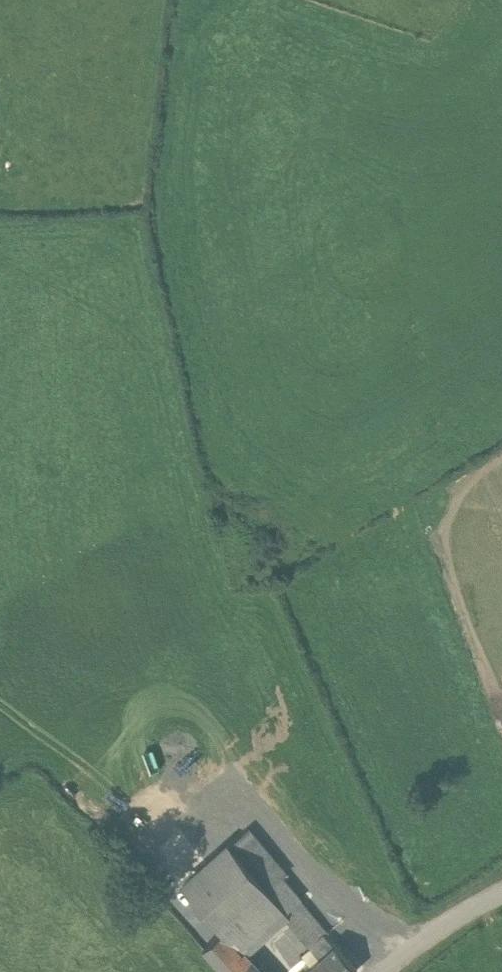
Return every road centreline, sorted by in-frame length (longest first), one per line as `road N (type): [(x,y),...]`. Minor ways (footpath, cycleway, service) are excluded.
road 1 (unclassified): [(501,892),(392,971)]

